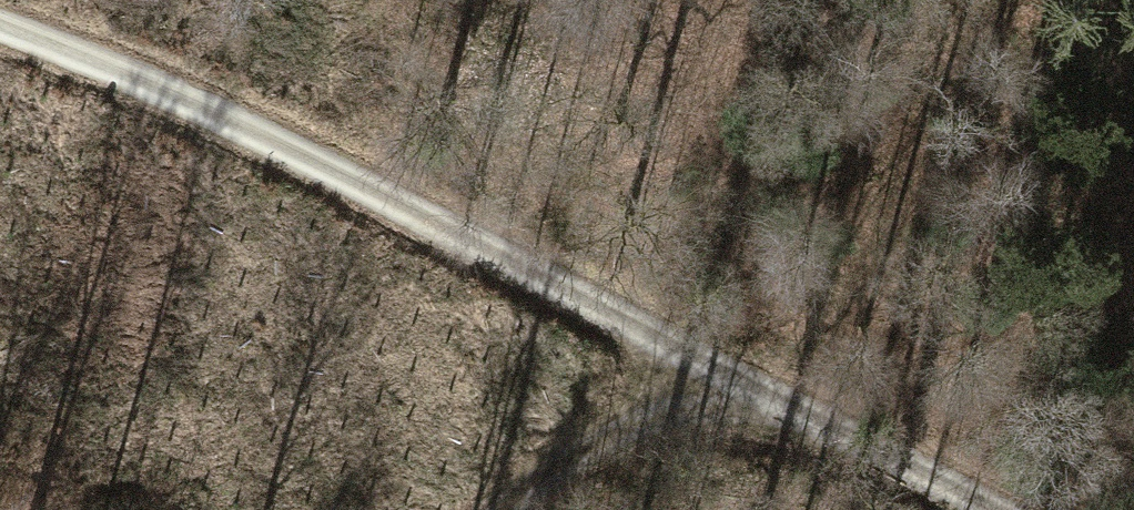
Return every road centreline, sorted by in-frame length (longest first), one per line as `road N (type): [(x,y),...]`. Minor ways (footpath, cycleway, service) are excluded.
road 1 (track): [(989,509),(210,110),(0,29)]
road 2 (track): [(481,509),(583,426),(710,366)]

